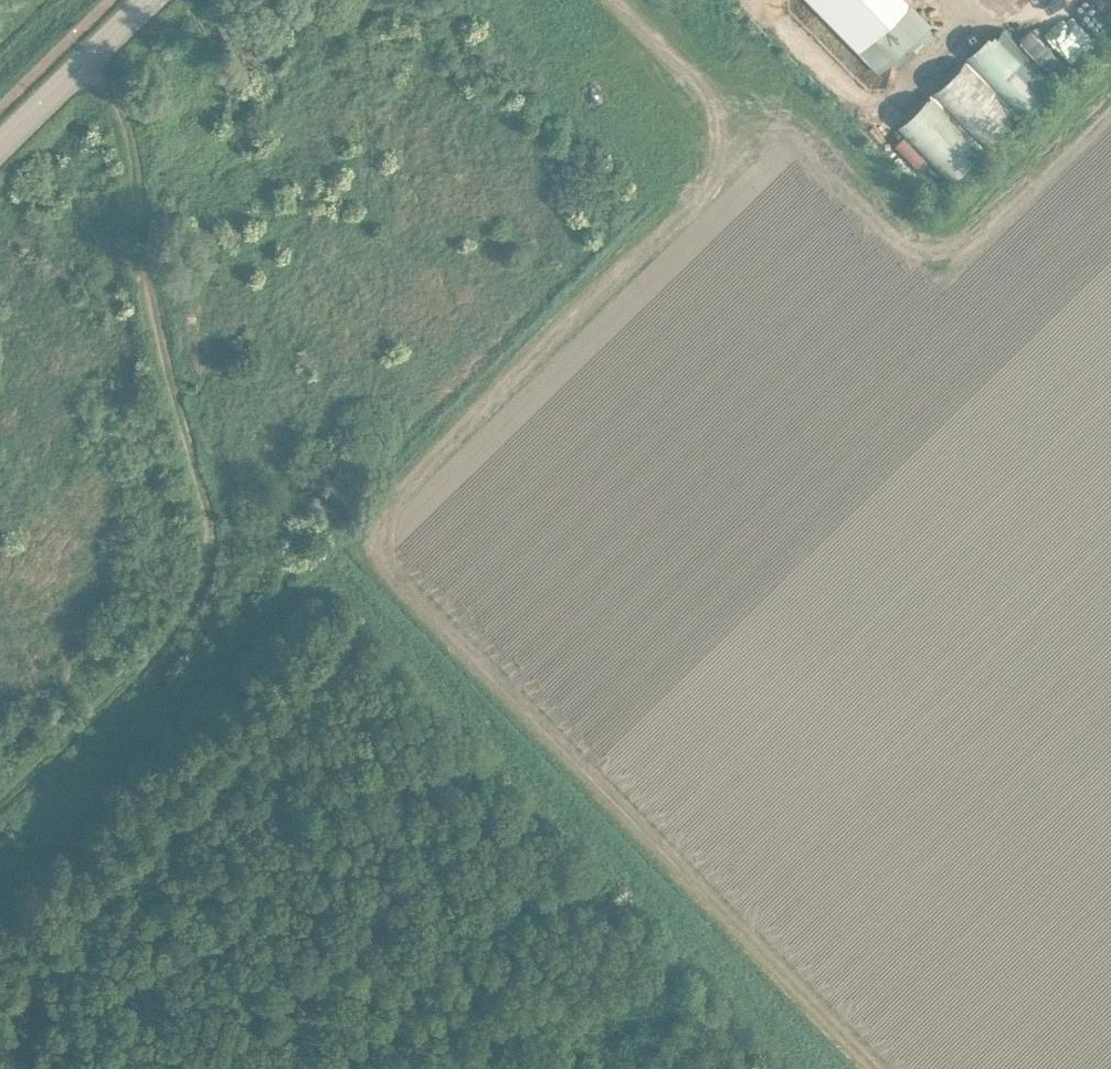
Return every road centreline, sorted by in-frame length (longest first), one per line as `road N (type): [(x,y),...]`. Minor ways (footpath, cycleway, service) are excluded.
road 1 (track): [(83,48),(127,129),(139,243),(199,503),(190,587),(0,771)]
road 2 (tertiary): [(0,130),(133,0)]

